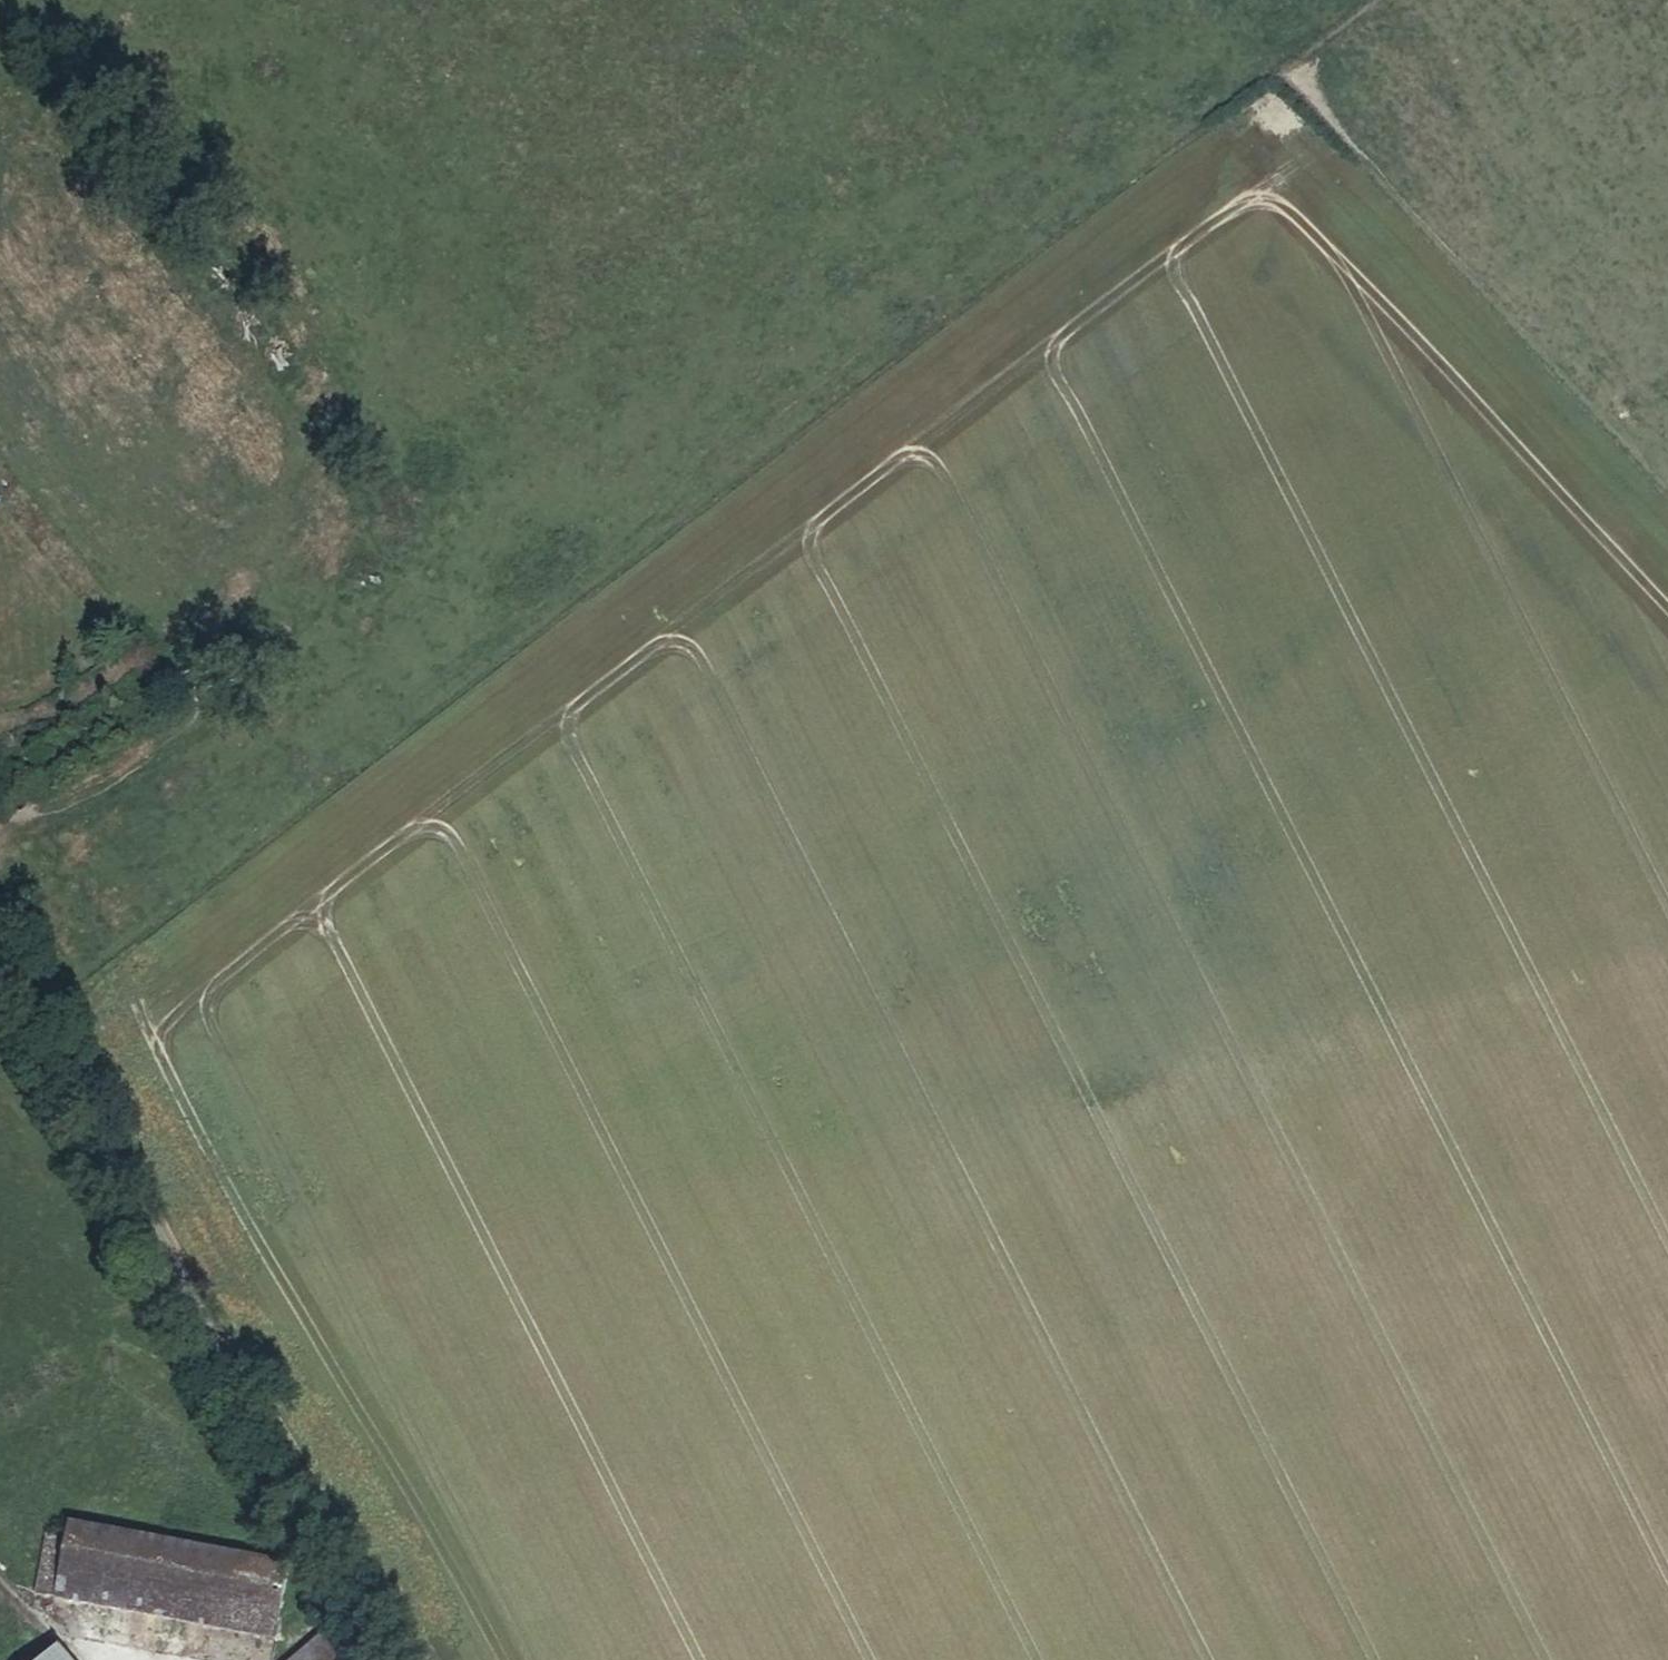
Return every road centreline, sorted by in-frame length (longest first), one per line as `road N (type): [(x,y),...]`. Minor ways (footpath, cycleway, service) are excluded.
road 1 (unclassified): [(402,1659),(0,963)]

